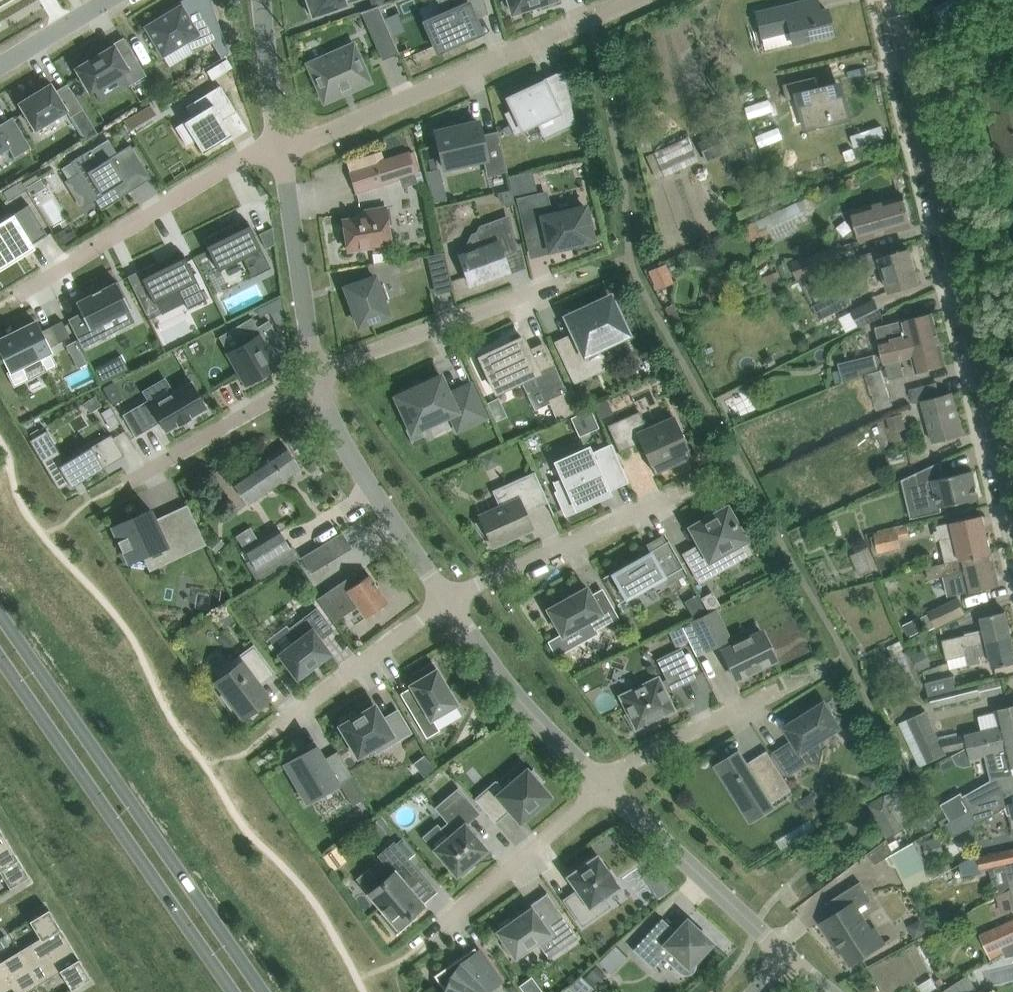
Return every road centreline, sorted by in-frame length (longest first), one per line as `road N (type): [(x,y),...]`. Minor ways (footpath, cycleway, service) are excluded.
road 1 (unclassified): [(893,0),(1012,506)]
road 2 (tertiary): [(265,991),(0,612)]
road 3 (tertiary): [(0,652),(234,991)]
road 4 (residential): [(282,155),(627,0)]
road 5 (residential): [(17,295),(242,158),(282,155)]
road 6 (residential): [(315,375),(563,281)]
road 7 (residential): [(447,599),(356,463),(315,375)]
road 8 (residential): [(680,495),(447,599)]
road 9 (residential): [(787,951),(606,785)]
road 10 (residential): [(606,785),(508,684),(447,599)]
road 11 (residential): [(430,937),(606,785)]
road 12 (residential): [(315,375),(282,155)]
road 13 (residential): [(126,483),(315,375)]
road 14 (residential): [(447,599),(274,730)]
road 15 (residential): [(606,785),(628,763),(779,689)]
road 16 (residential): [(282,155),(263,0)]
road 17 (residential): [(0,65),(107,0)]

